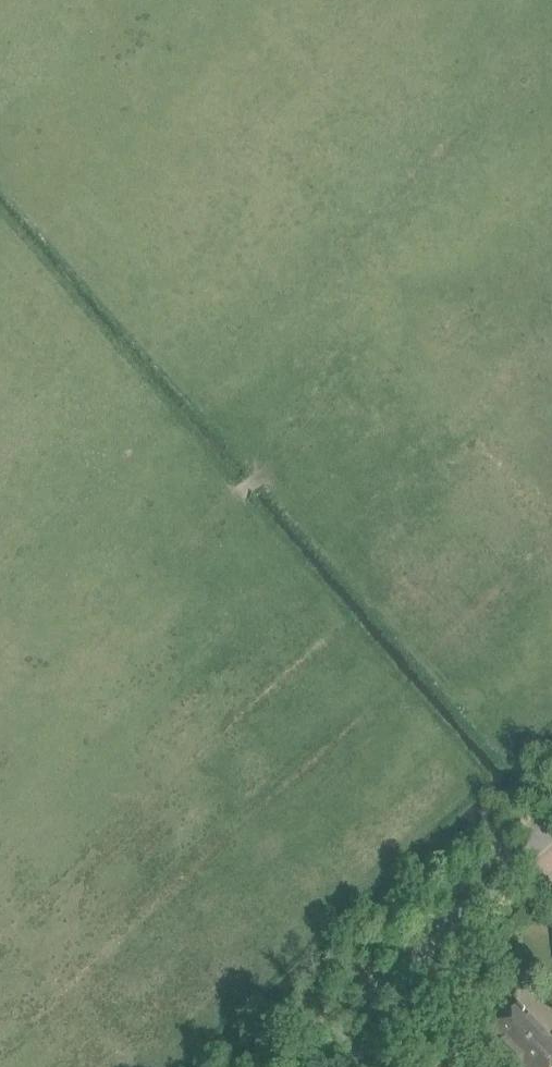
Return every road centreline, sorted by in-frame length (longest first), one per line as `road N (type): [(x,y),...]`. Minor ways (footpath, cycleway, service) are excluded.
road 1 (residential): [(304,1066),(551,831)]

